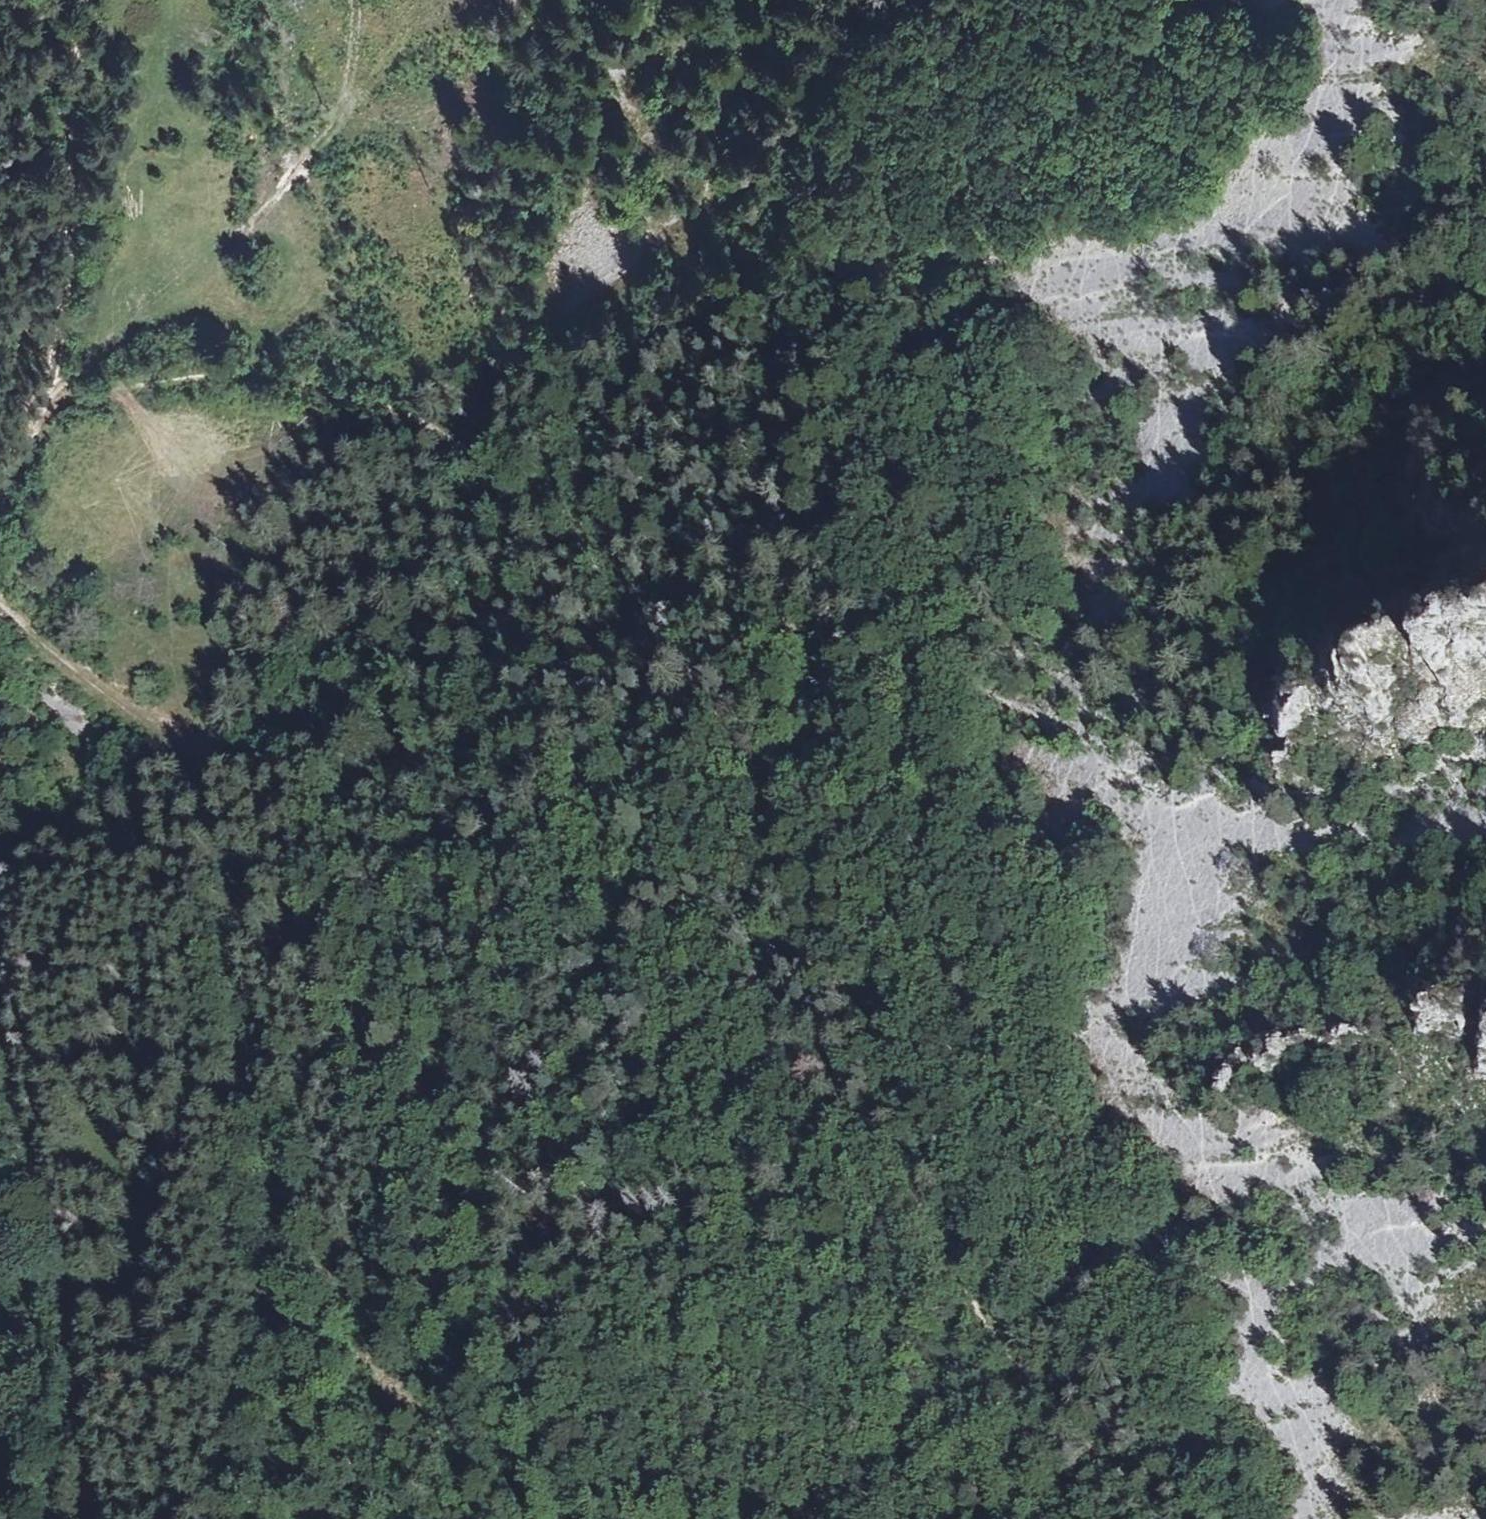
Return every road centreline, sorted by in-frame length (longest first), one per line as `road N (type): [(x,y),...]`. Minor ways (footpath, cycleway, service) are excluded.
road 1 (track): [(31,408),(55,301),(87,0)]

